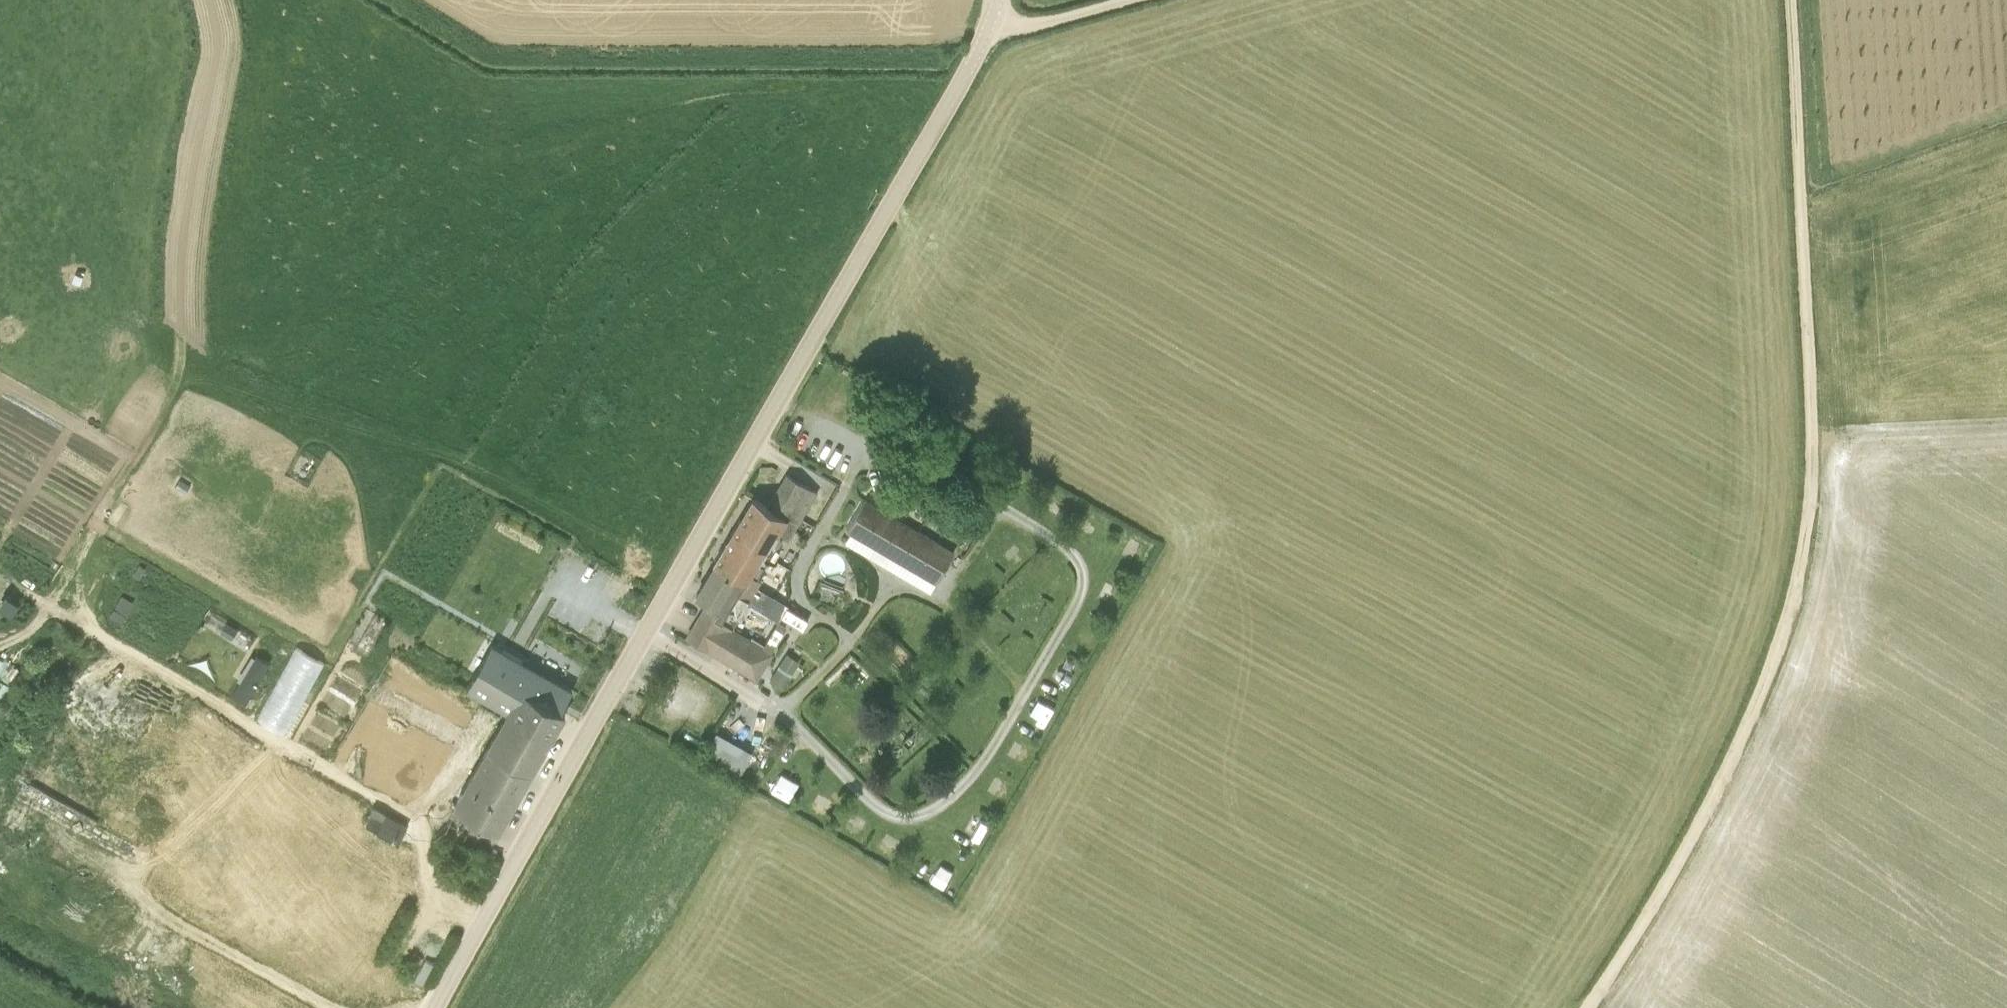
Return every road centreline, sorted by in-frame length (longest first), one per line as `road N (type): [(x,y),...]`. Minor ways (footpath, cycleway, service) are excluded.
road 1 (tertiary): [(433,1007),(966,73),(997,0)]
road 2 (track): [(1788,0),(1807,401),(1803,545),(1778,642),(1736,744),(1583,1007)]
road 3 (track): [(1126,0),(1032,25),(991,20)]

